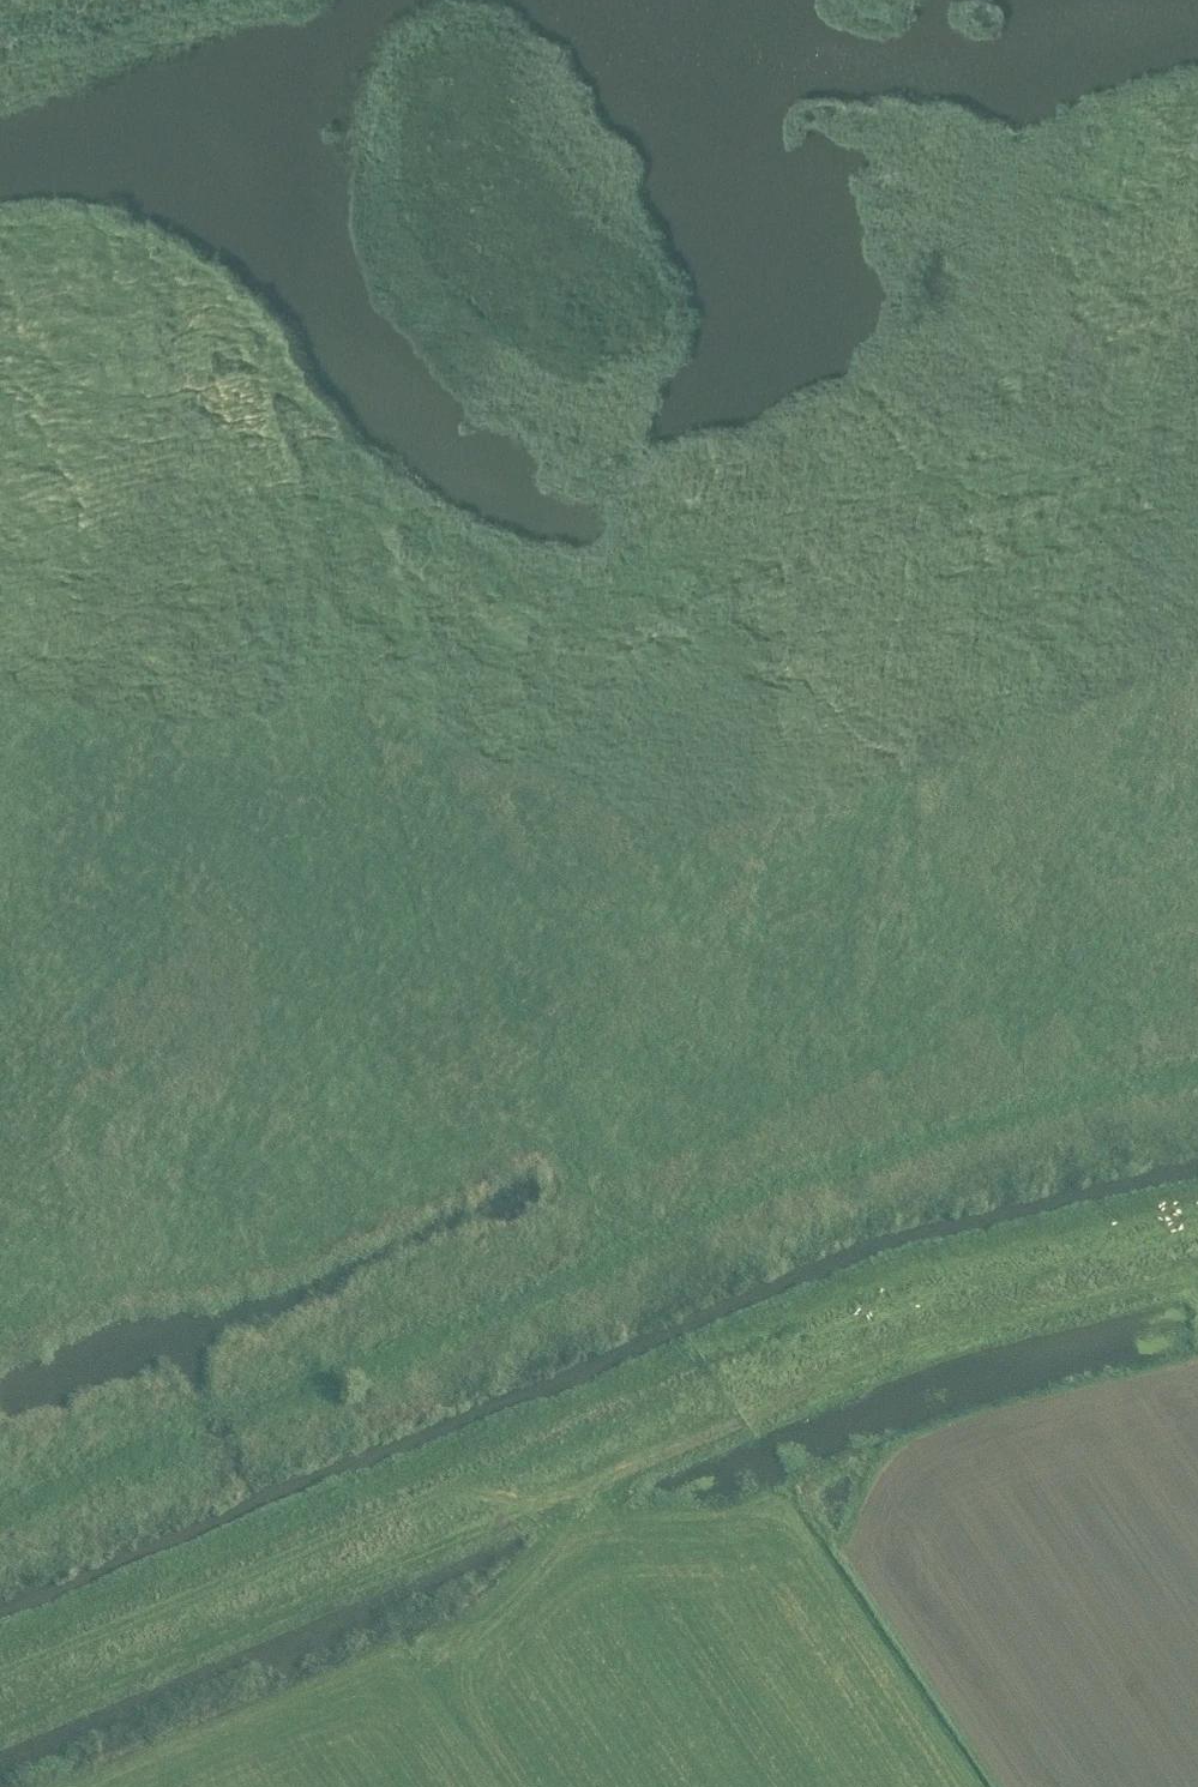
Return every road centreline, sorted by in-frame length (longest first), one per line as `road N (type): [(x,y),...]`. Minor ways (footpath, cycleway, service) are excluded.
road 1 (track): [(1197,1069),(1000,1118),(695,1220),(0,1512)]
road 2 (track): [(0,46),(141,0)]

